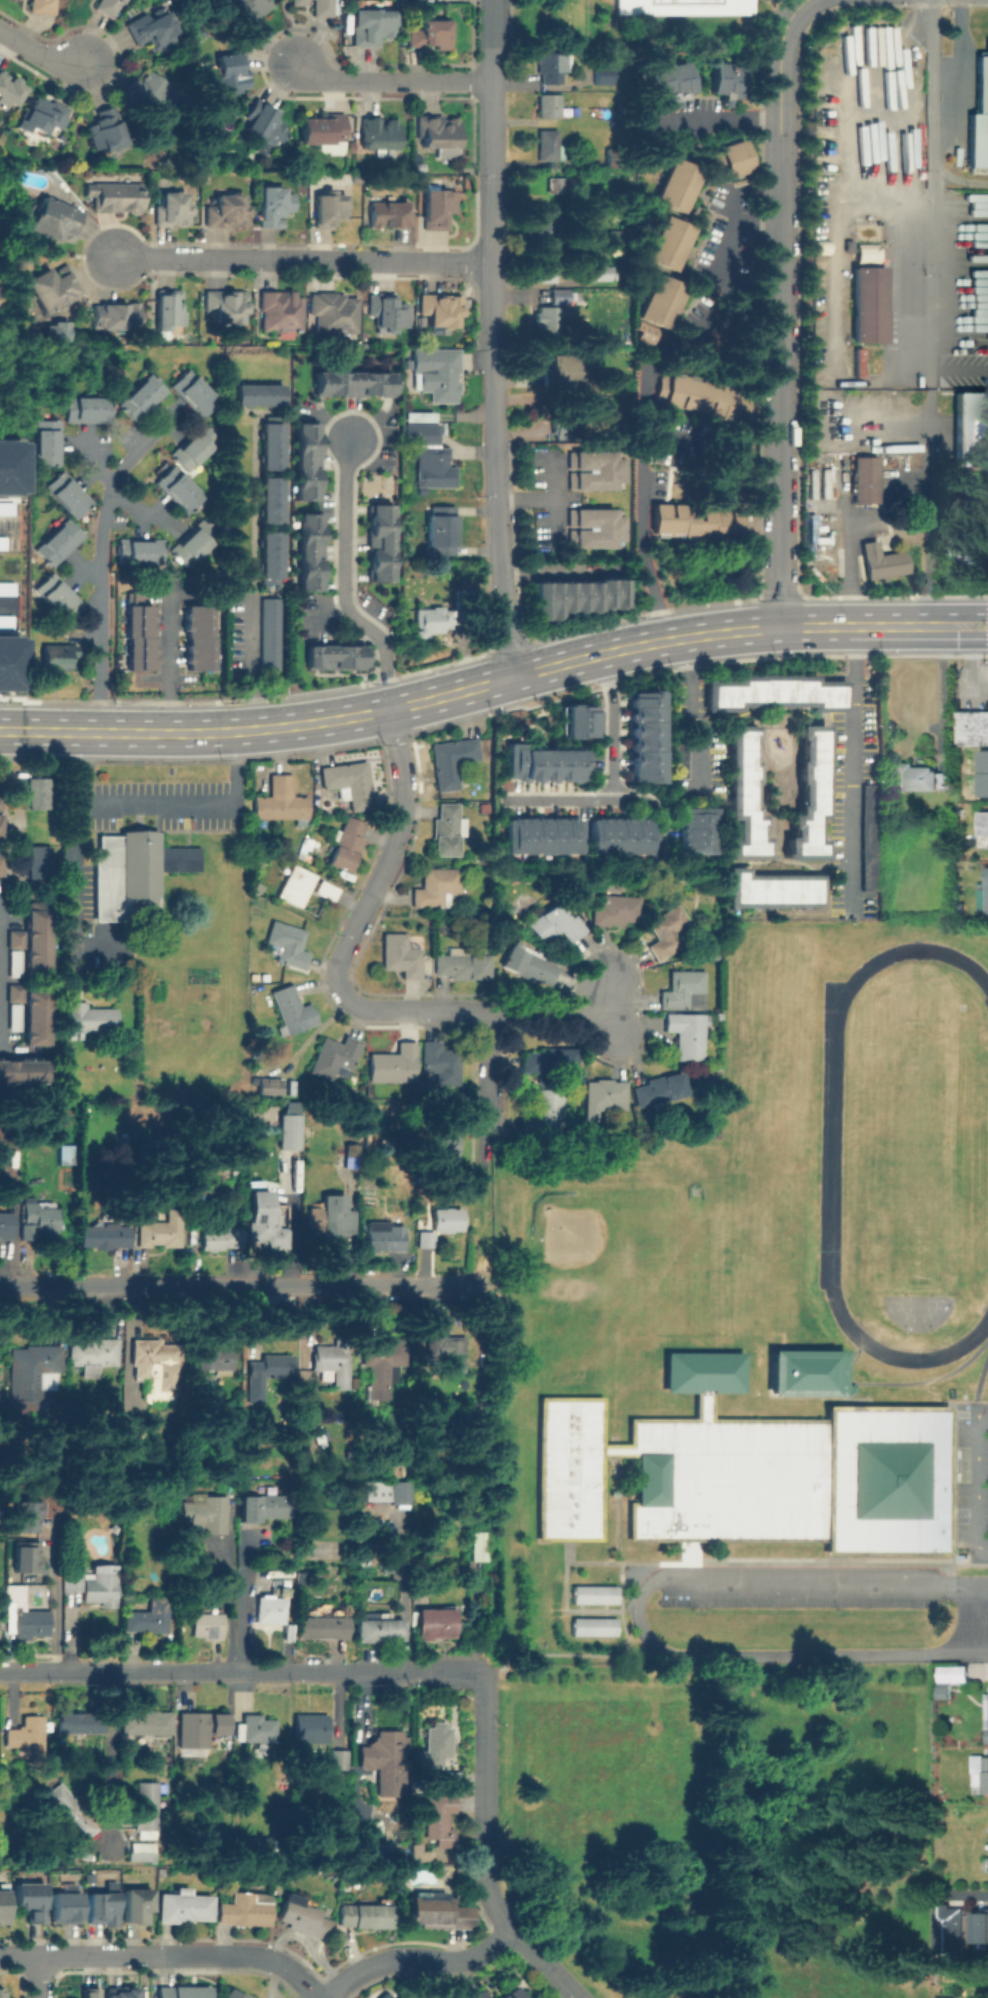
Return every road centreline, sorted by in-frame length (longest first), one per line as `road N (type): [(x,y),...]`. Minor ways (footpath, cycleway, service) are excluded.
road 1 (secondary): [(0,731),(272,728),(390,709),(682,638),(778,628),(987,626)]
road 2 (tertiary): [(778,628),(779,132)]
road 3 (residential): [(0,1672),(469,1670),(483,1679)]
road 4 (residential): [(0,1290),(480,1290)]
road 5 (residential): [(490,263),(111,256)]
road 6 (residential): [(375,1012),(345,998),(335,971),(401,831),(390,709)]
road 7 (residential): [(0,1955),(252,1953),(287,1967),(318,1997)]
road 8 (residential): [(352,437),(344,462),(343,601),(382,646),(390,709)]
road 9 (tertiary): [(491,346),(490,81)]
road 10 (residential): [(375,1012),(593,1012),(611,971)]
road 11 (tertiary): [(513,677),(492,433)]
road 12 (residential): [(328,1997),(372,1965),(462,1959),(510,1928)]
road 13 (residential): [(490,81),(322,79),(296,68)]
road 14 (residential): [(483,1679),(483,1873)]
road 15 (residential): [(932,188),(932,0)]
road 16 (residential): [(489,1011),(482,1176)]
road 17 (tertiary): [(779,132),(780,47),(807,0)]

